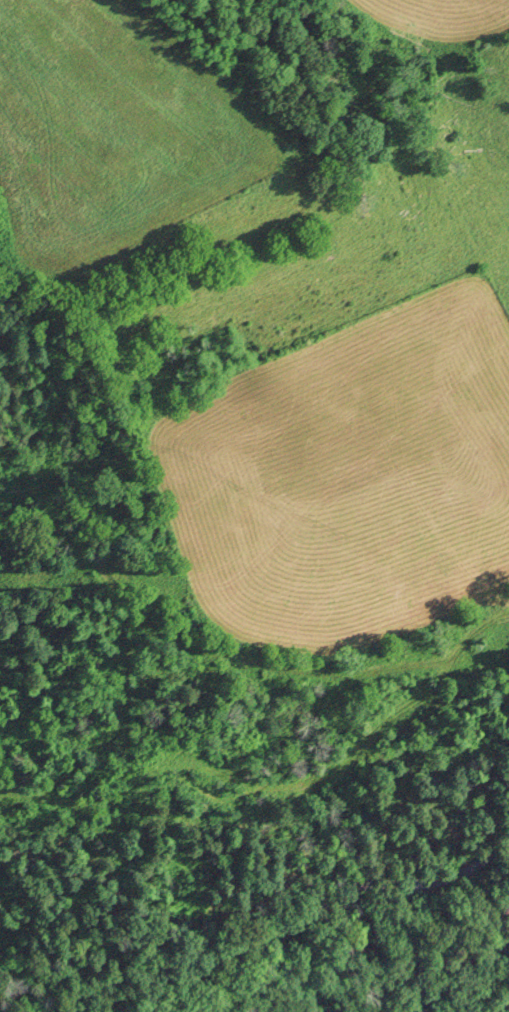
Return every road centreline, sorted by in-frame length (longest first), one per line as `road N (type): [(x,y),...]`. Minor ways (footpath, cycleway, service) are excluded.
road 1 (residential): [(32,1011),(263,932),(328,891),(361,882),(432,883),(471,867),(508,825)]

